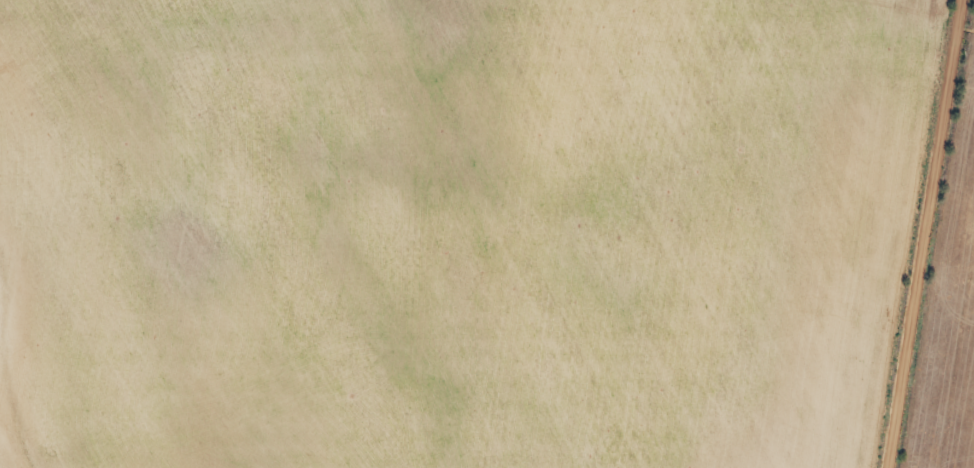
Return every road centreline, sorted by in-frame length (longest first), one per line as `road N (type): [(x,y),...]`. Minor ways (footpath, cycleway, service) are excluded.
road 1 (residential): [(878,467),(953,0)]

